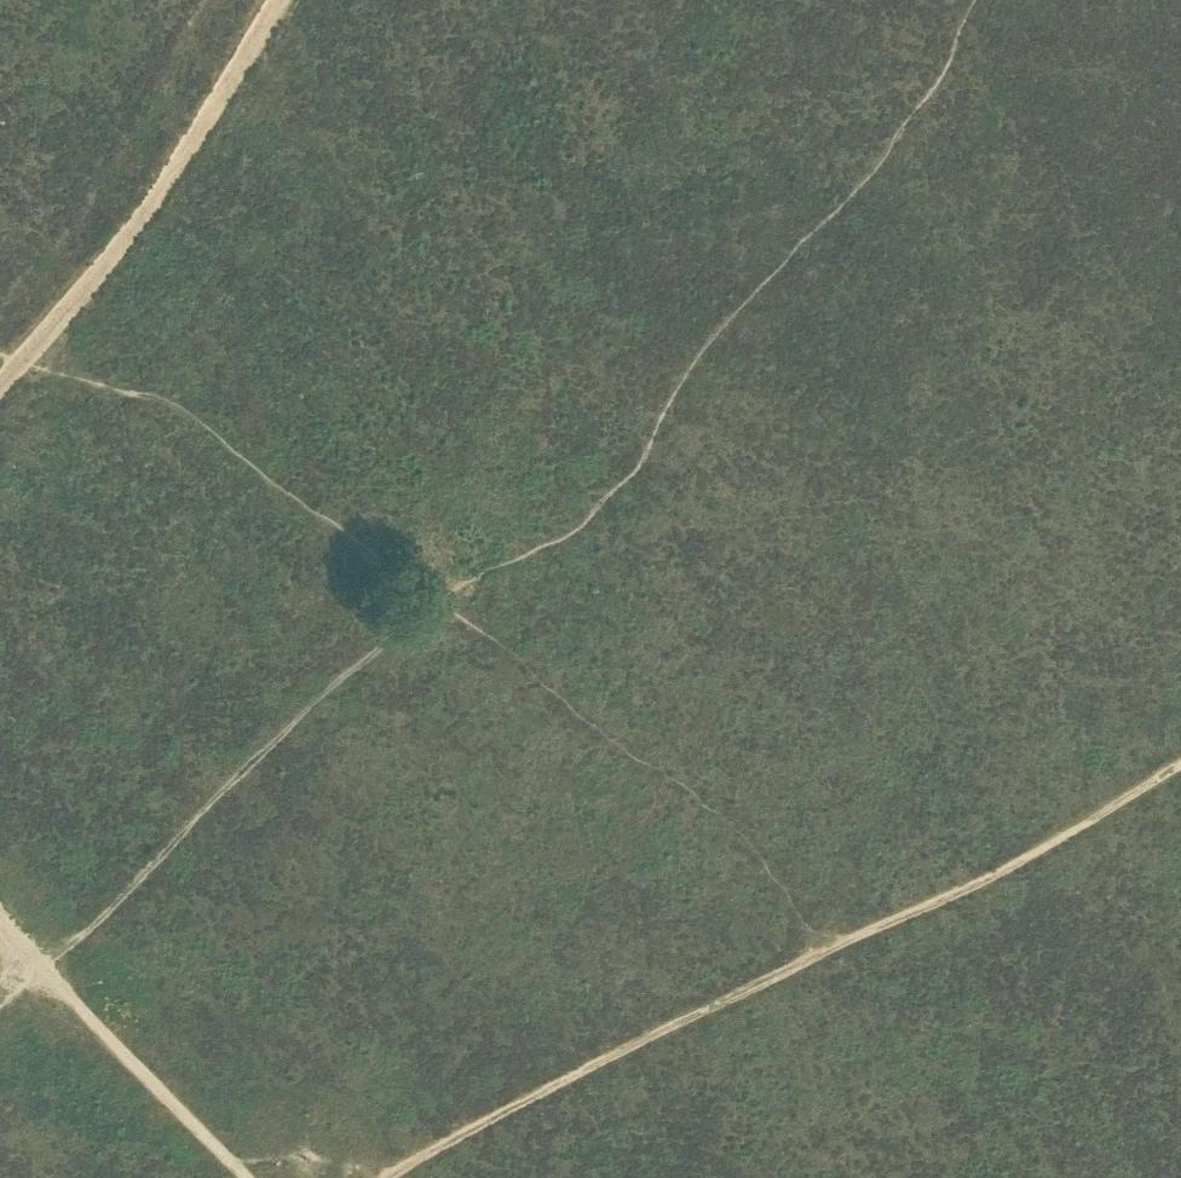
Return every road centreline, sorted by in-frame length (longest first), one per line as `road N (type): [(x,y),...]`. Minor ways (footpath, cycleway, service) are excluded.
road 1 (track): [(278,0),(205,123),(0,385)]
road 2 (track): [(246,1177),(0,930)]

